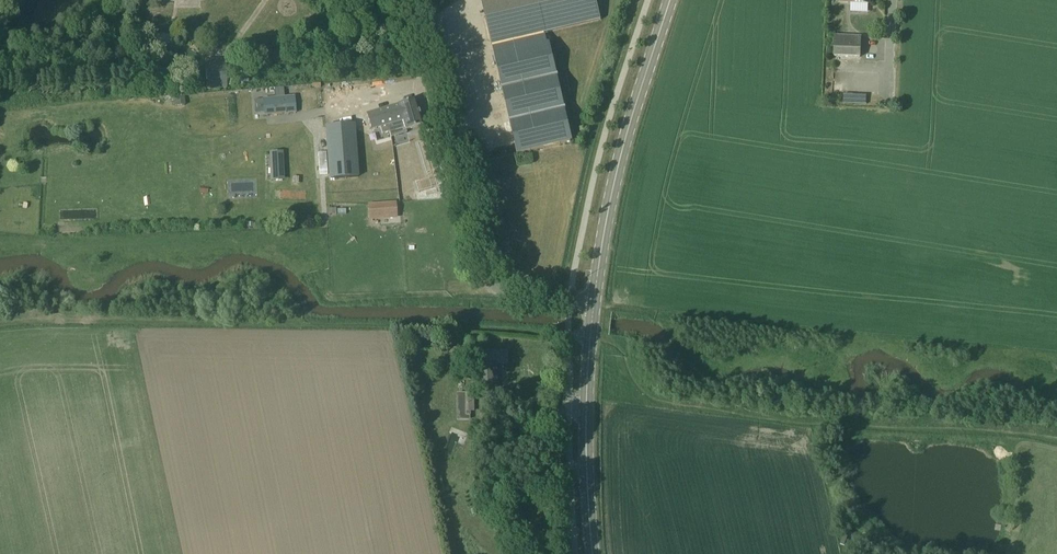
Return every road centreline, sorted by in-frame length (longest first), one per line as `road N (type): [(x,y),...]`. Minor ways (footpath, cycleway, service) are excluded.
road 1 (unclassified): [(594,301),(509,291),(484,269),(404,0)]
road 2 (primary): [(594,301),(620,164),(673,0)]
road 3 (primary): [(592,553),(586,449),(594,301)]

